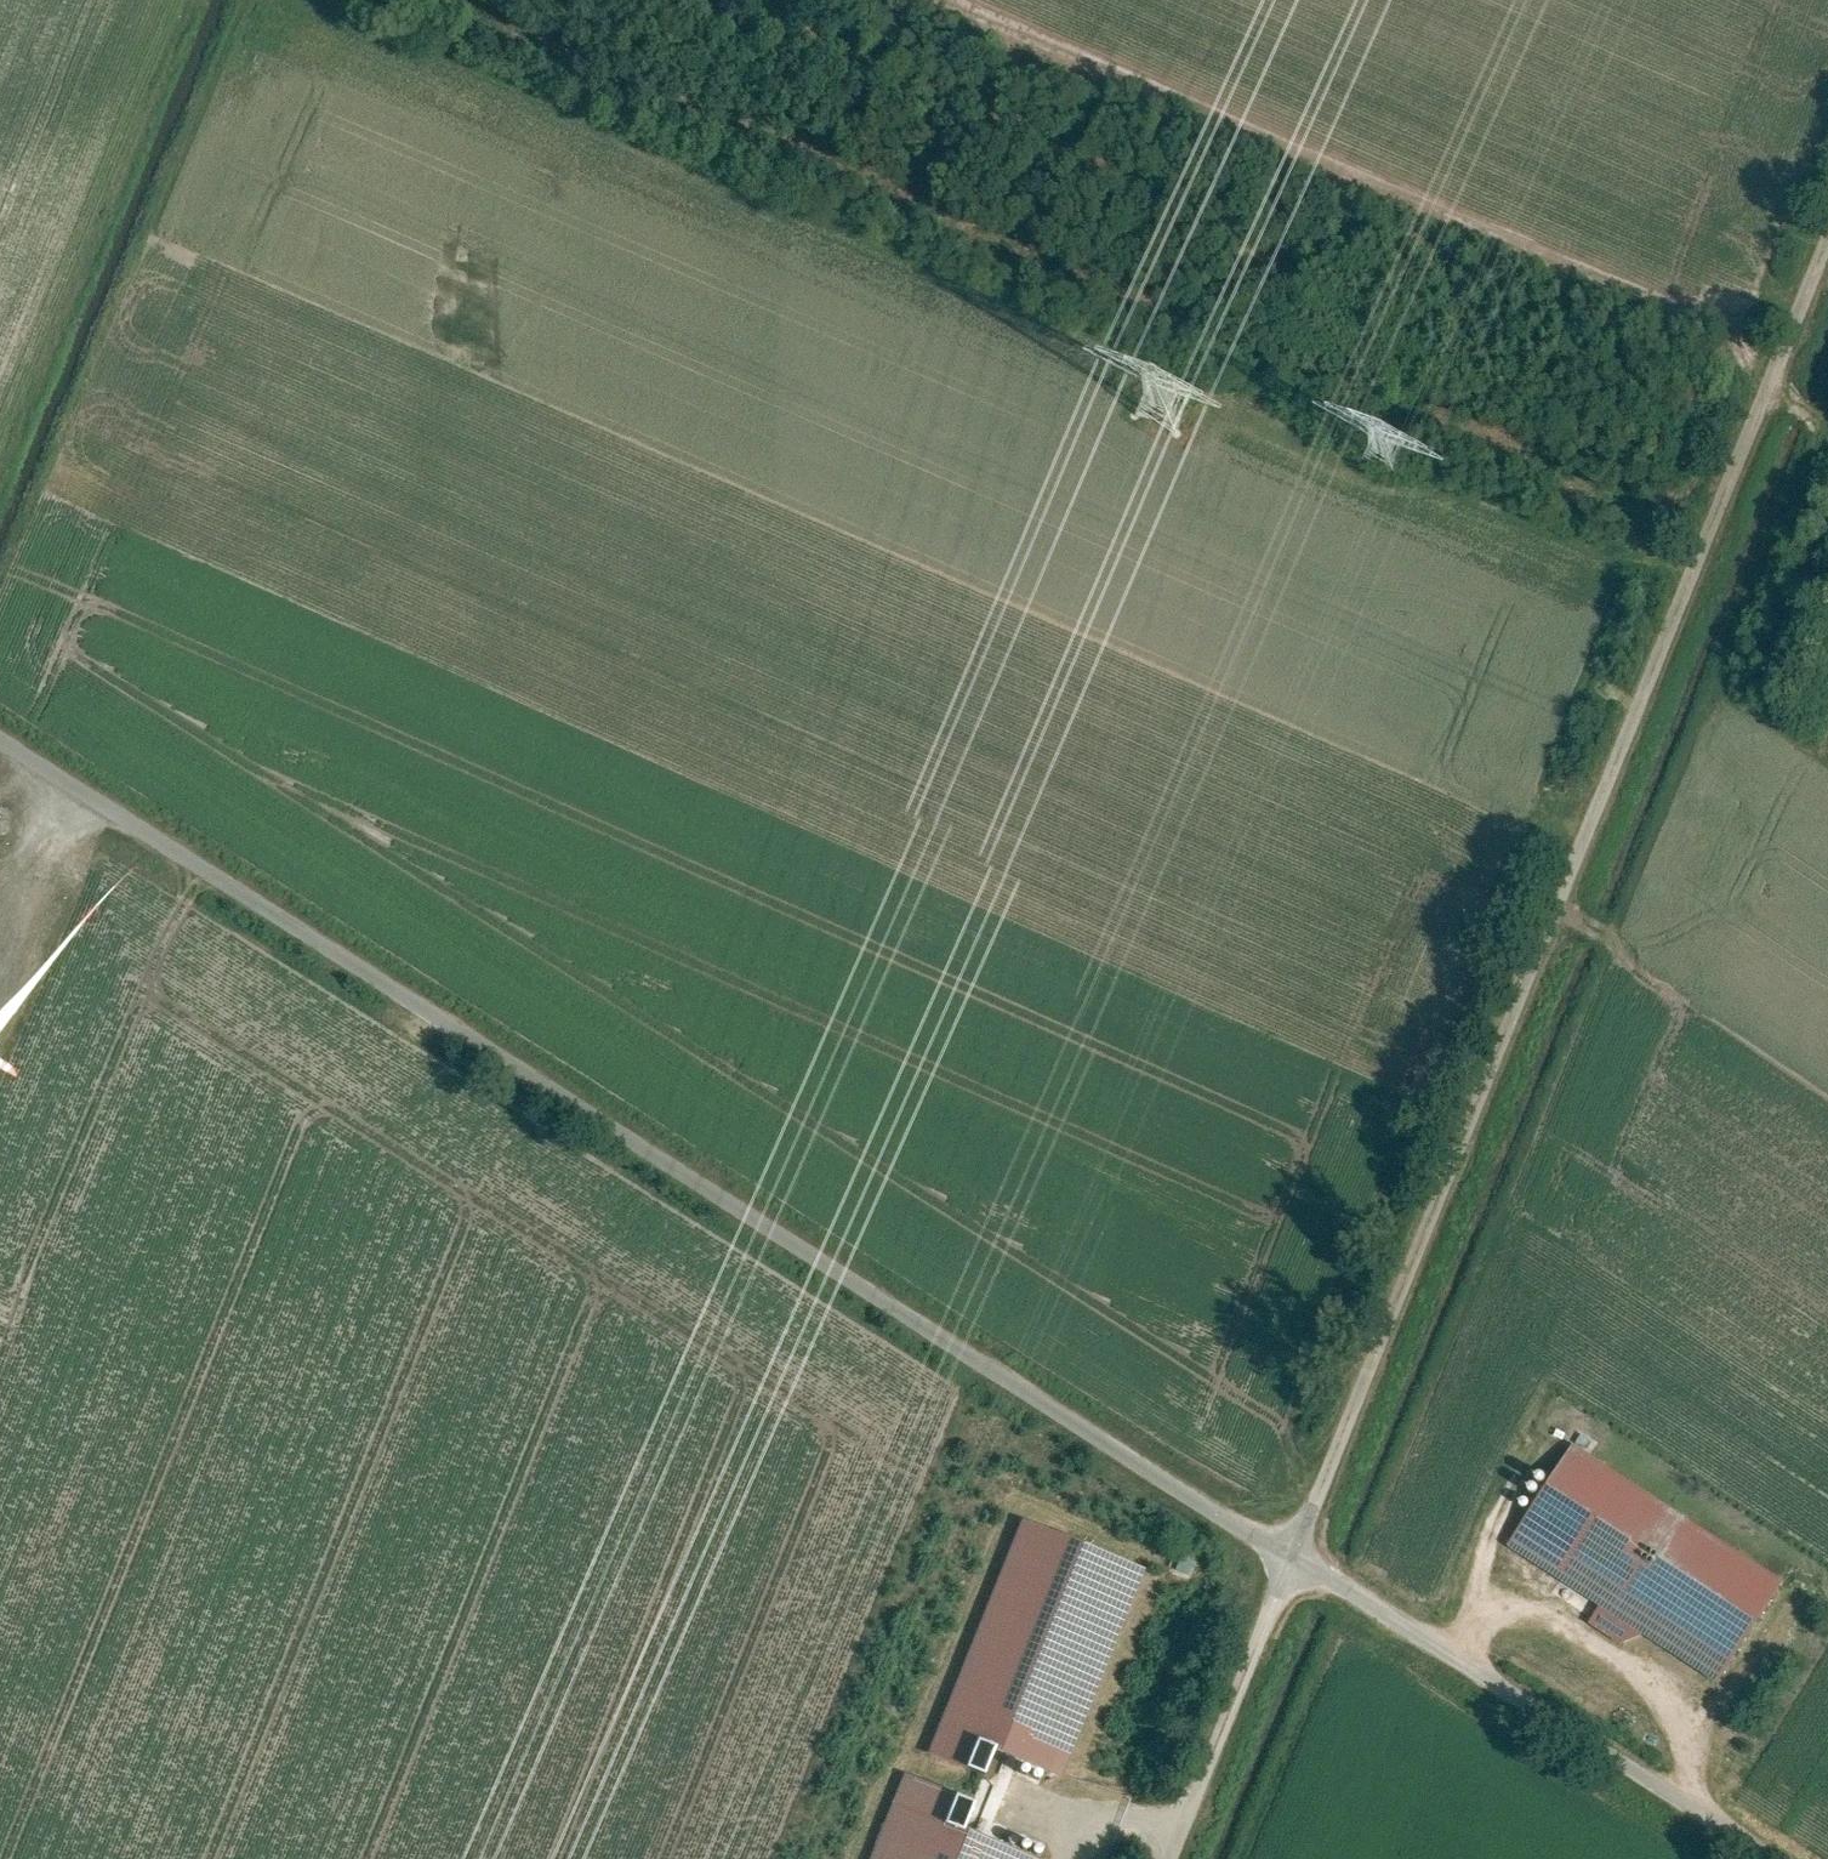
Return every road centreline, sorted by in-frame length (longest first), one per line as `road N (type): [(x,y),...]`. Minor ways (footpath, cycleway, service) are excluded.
road 1 (track): [(1781,1858),(0,727)]
road 2 (track): [(1185,1858),(1827,251)]

